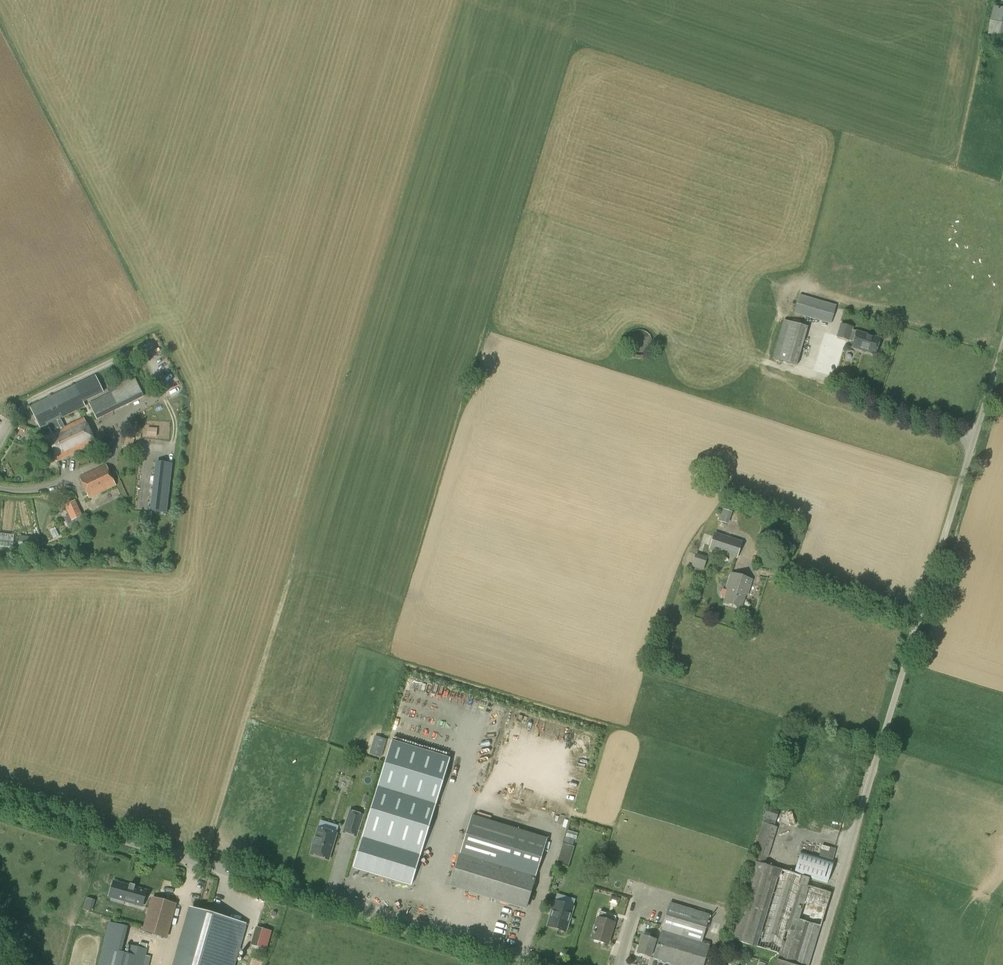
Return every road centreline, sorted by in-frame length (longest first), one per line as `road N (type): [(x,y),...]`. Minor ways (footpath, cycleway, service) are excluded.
road 1 (unclassified): [(815,964),(1002,345)]
road 2 (unclassified): [(538,964),(0,801)]
road 3 (track): [(205,865),(295,559)]

